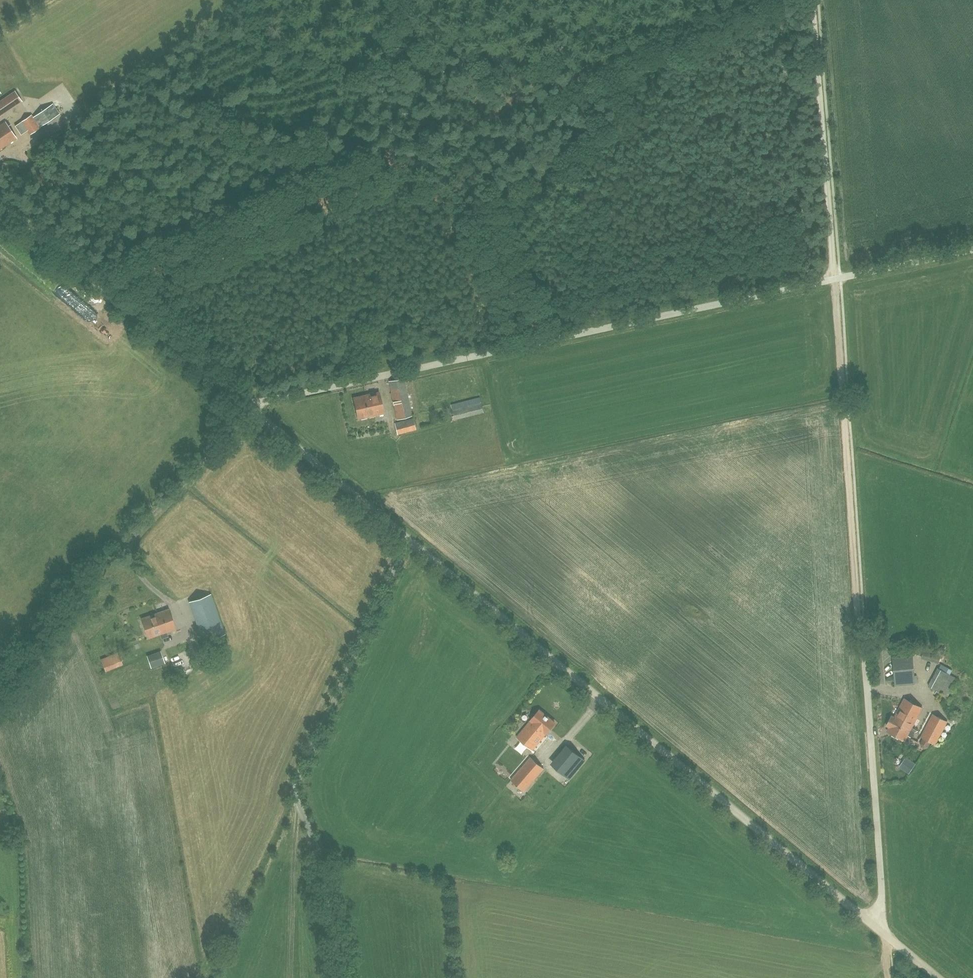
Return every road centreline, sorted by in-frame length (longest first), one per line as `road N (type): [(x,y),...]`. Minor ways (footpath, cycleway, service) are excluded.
road 1 (unclassified): [(886,932),(247,402)]
road 2 (unclassified): [(247,402),(972,250)]
road 3 (track): [(866,676),(812,0)]
road 4 (unclassified): [(247,402),(0,200)]
road 5 (unclassified): [(886,932),(866,676)]

